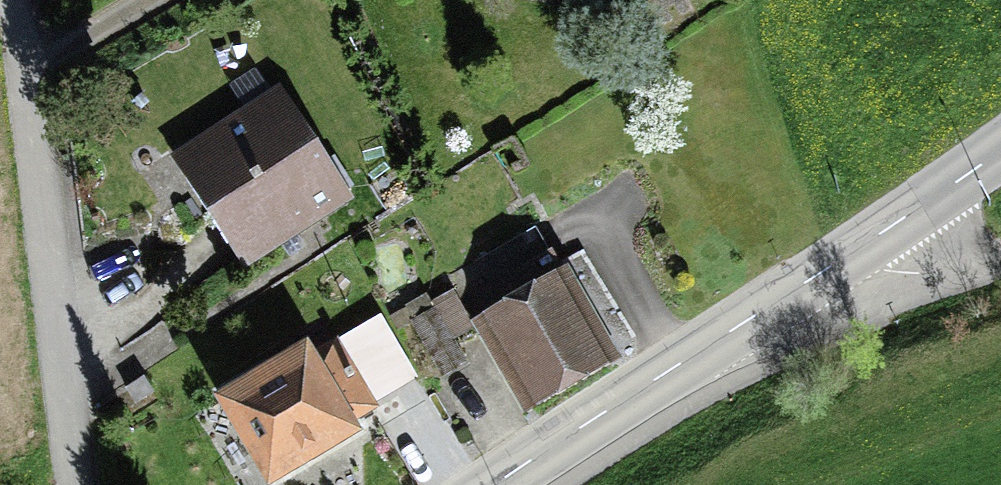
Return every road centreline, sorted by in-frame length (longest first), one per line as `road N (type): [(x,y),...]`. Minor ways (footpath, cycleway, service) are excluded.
road 1 (track): [(17,0),(77,484)]
road 2 (secondary): [(493,484),(863,247)]
road 3 (secondary): [(863,247),(1000,151)]
road 4 (residential): [(863,247),(906,272),(1000,262)]

